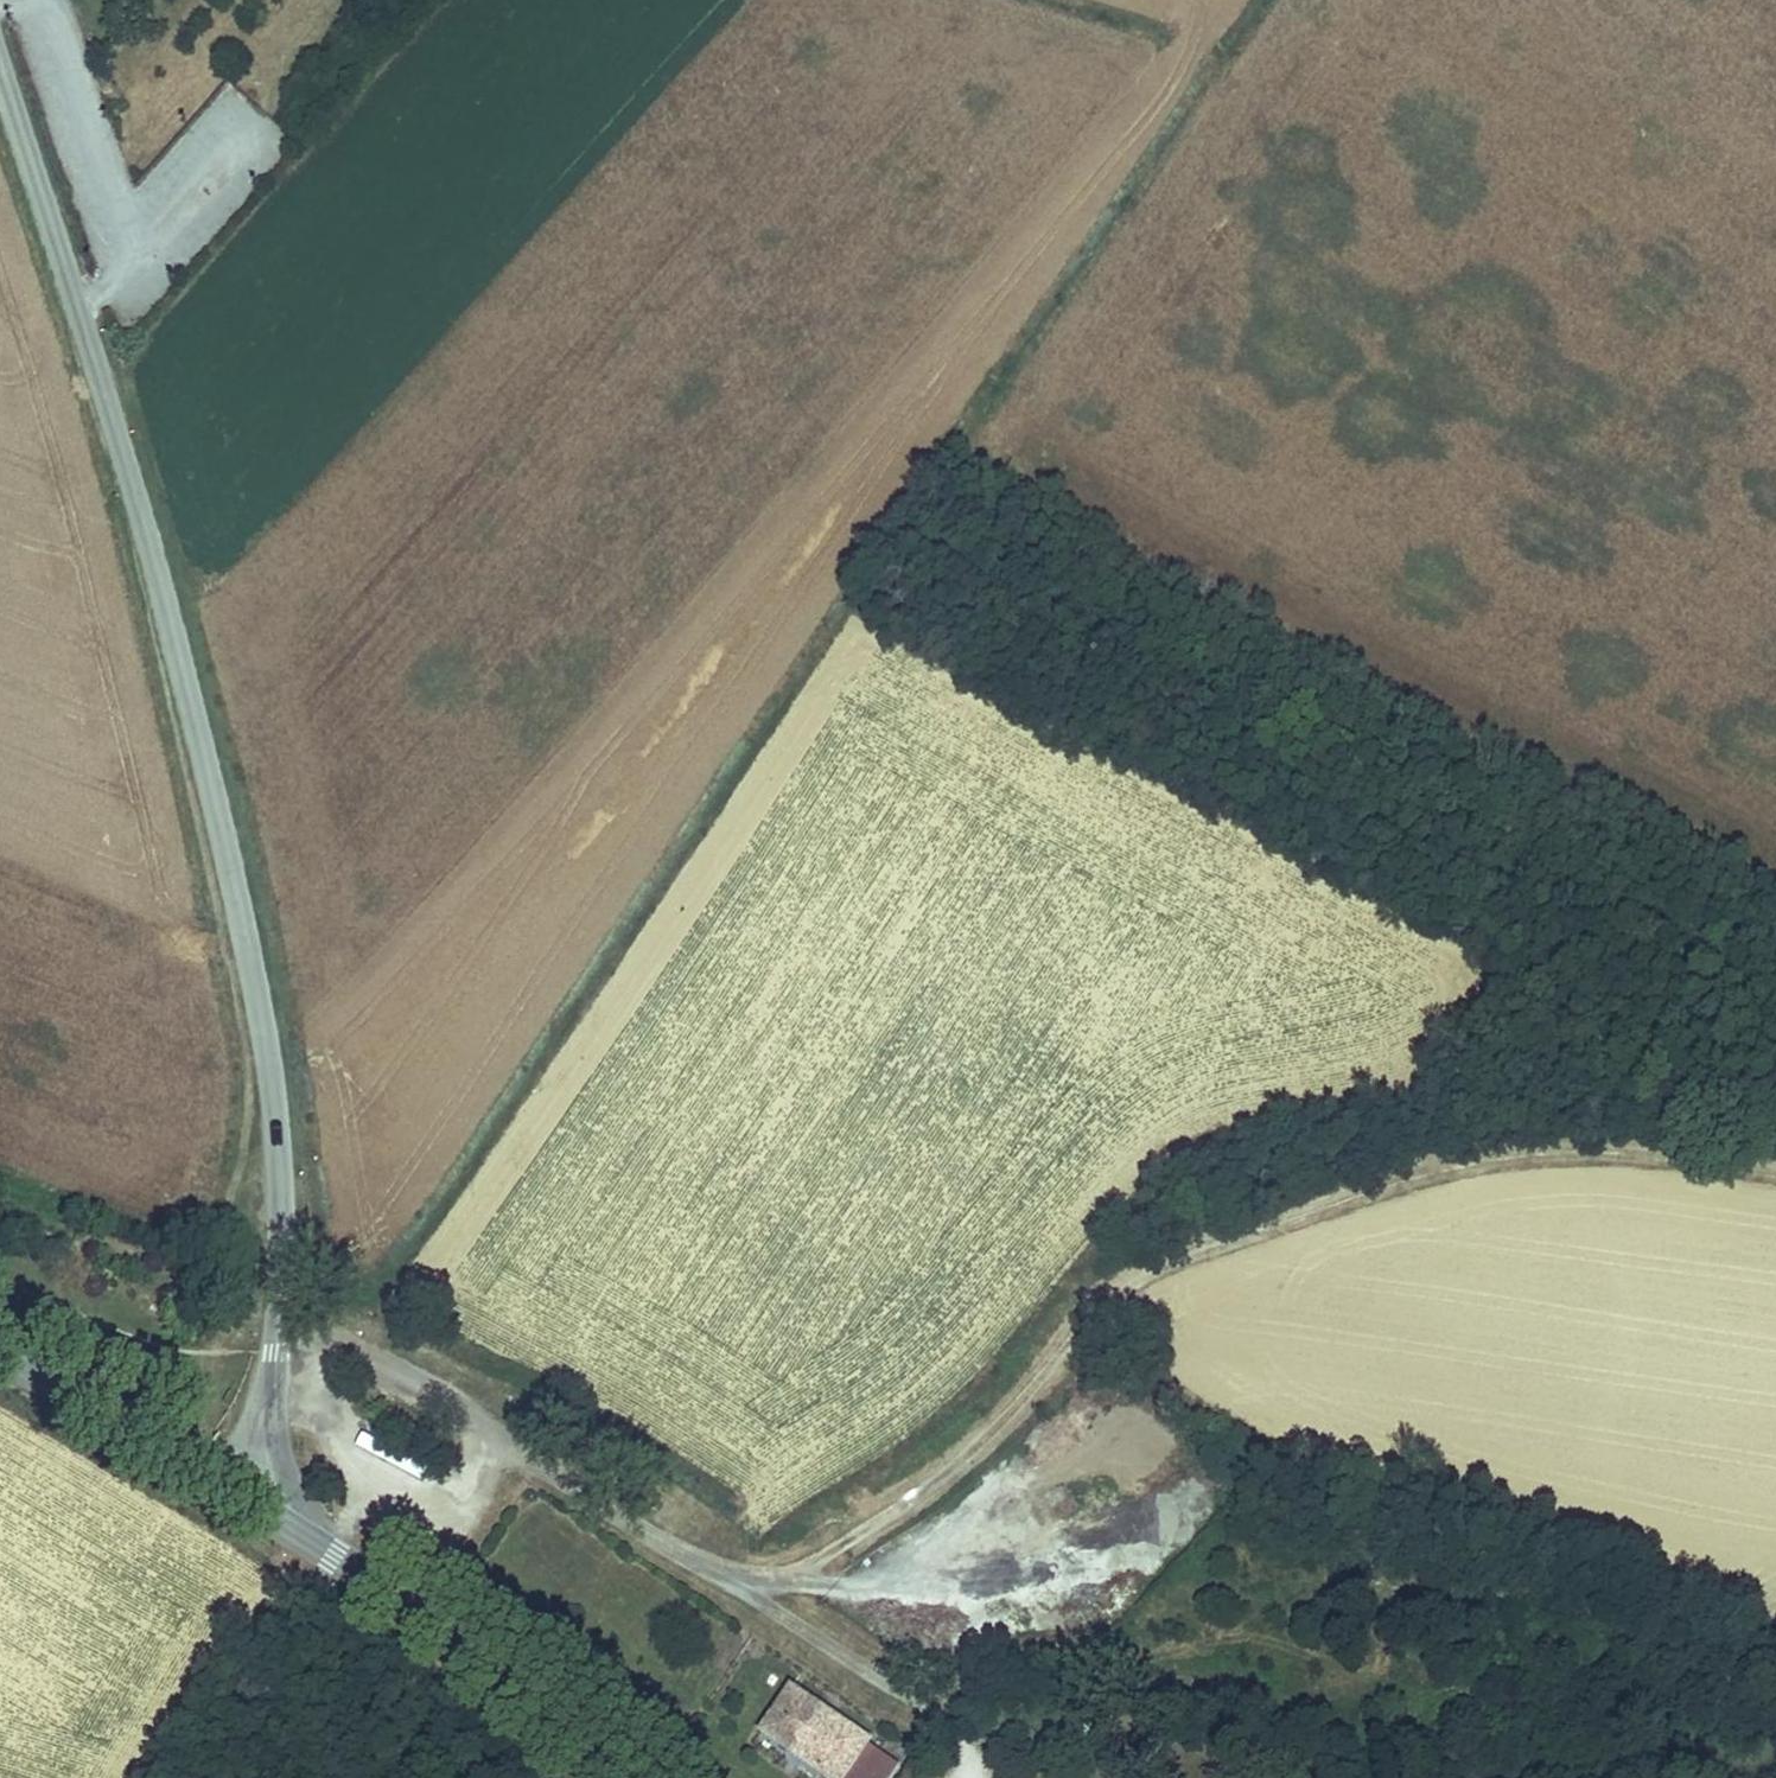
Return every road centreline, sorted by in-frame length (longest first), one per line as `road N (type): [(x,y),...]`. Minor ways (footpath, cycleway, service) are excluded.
road 1 (track): [(1775,1176),(1655,1157),(1536,1157),(1456,1171),(1147,1280),(1104,1310),(974,1450),(897,1515),(786,1579),(750,1587),(684,1560),(317,1331),(280,1321)]
road 2 (residential): [(244,1498),(278,1360),(286,1197),(233,844),(163,594),(0,74)]
road 3 (secondary): [(244,1498),(453,1642),(616,1777)]
road 4 (secondary): [(0,1351),(244,1498)]

